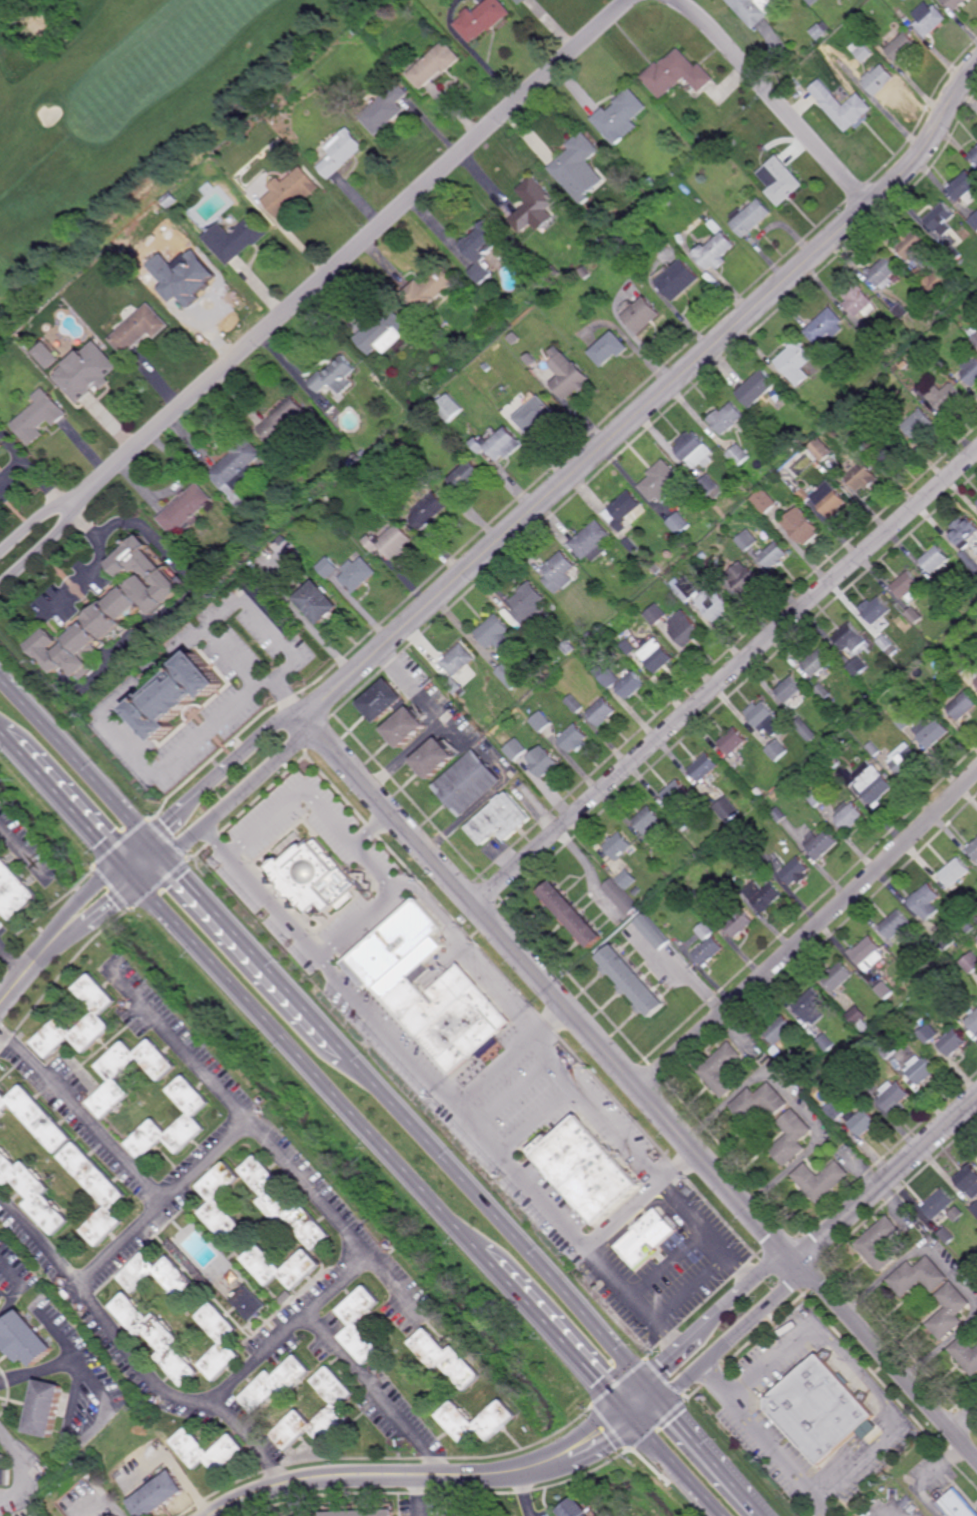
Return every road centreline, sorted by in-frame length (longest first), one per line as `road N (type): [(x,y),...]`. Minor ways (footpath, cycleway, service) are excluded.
road 1 (residential): [(306,714),(915,162),(976,66)]
road 2 (residential): [(71,506),(630,0)]
road 3 (residential): [(306,714),(795,1262)]
road 4 (primary): [(662,1404),(169,860)]
road 5 (primary): [(142,883),(620,1403)]
road 6 (residential): [(473,906),(976,448)]
road 7 (residential): [(639,1091),(976,772)]
road 8 (tertiary): [(213,1515),(258,1493),(316,1479),(522,1469)]
road 9 (residential): [(678,0),(871,204)]
road 10 (residential): [(795,1262),(976,1458)]
road 11 (residential): [(795,1262),(976,1097)]
road 12 (primary): [(150,839),(0,677)]
road 13 (primary): [(0,729),(142,883)]
road 14 (residential): [(169,860),(296,744),(306,714)]
road 15 (residential): [(306,714),(278,722),(150,839)]
road 16 (residential): [(795,1262),(767,1268),(643,1382)]
road 17 (residential): [(662,1404),(786,1286),(795,1262)]
road 18 (residential): [(150,839),(51,930),(29,972)]
road 19 (tertiary): [(522,1469),(575,1465),(662,1404)]
road 20 (primary): [(620,1403),(724,1515)]
road 21 (primary): [(762,1515),(662,1404)]
road 22 (residential): [(29,972),(142,883)]

